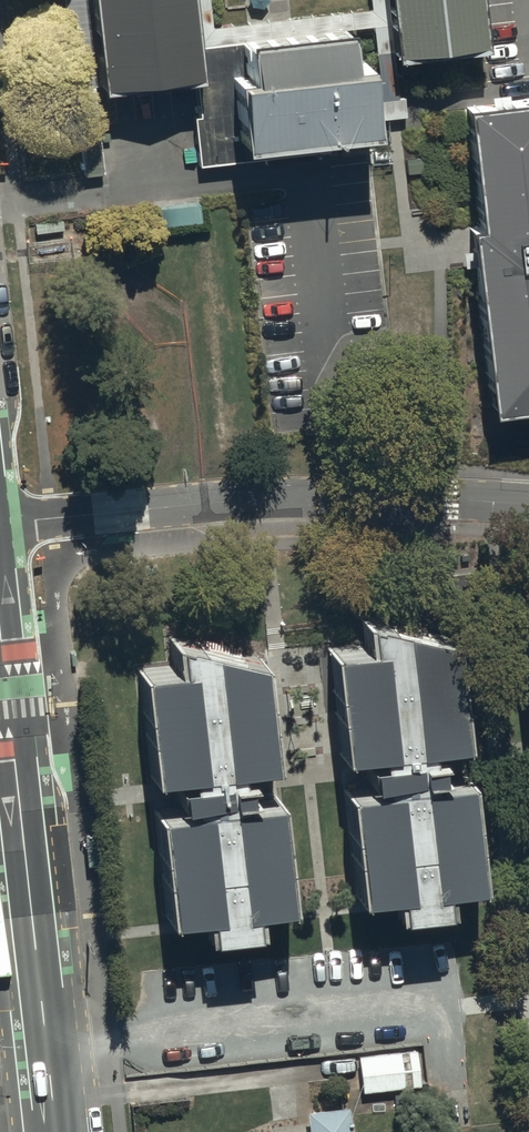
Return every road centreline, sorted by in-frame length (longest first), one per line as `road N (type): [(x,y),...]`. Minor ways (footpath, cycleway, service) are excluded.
road 1 (residential): [(0,524),(260,499),(528,505)]
road 2 (tertiary): [(55,1131),(0,627)]

